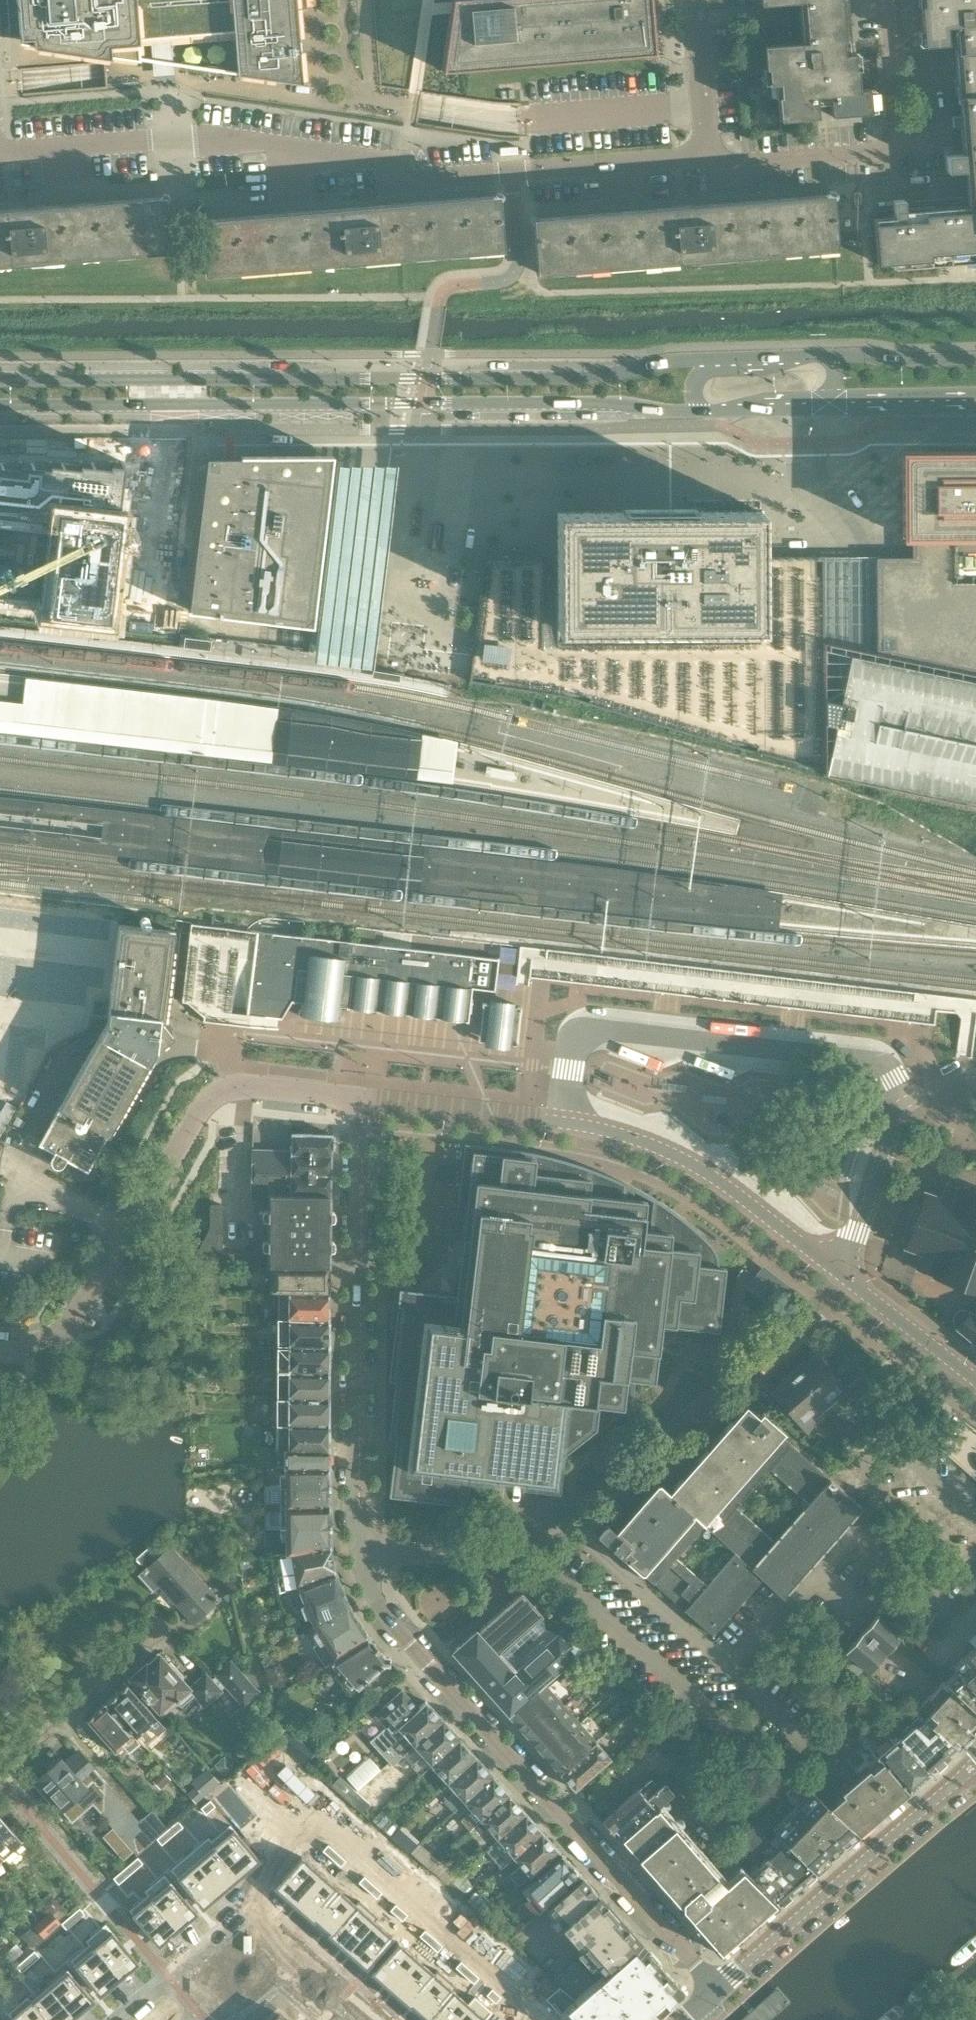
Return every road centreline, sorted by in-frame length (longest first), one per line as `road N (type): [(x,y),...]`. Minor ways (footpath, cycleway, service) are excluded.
road 1 (secondary): [(718,358),(593,378),(0,381)]
road 2 (secondary): [(0,405),(618,403),(701,411)]
road 3 (unclassified): [(832,1267),(807,1308),(564,1524),(495,1550),(358,1553)]
road 4 (residential): [(358,1553),(374,1605),(716,1990)]
road 5 (residential): [(832,1267),(719,1178),(658,1144),(596,1125),(358,1097)]
road 6 (residential): [(534,2019),(320,1823),(168,1977)]
road 7 (residential): [(358,1097),(358,1553)]
road 8 (residential): [(0,154),(208,137),(388,166)]
road 9 (residential): [(707,155),(727,169),(898,156),(886,0)]
road 10 (secondary): [(975,1767),(716,1990)]
road 11 (residential): [(707,155),(406,179),(388,166)]
road 12 (residential): [(358,1097),(223,1089),(200,1111),(127,1231)]
road 13 (residential): [(947,1090),(897,1112),(856,1232),(832,1267)]
road 14 (residential): [(0,1763),(151,1631)]
road 15 (residential): [(127,1231),(57,1341),(0,1346)]
road 16 (residential): [(975,1380),(832,1267)]
road 17 (secondary): [(811,409),(975,401)]
road 18 (residential): [(695,0),(707,155)]
road 19 (secondary): [(975,359),(820,357)]
road 20 (residential): [(0,1160),(127,1231)]

